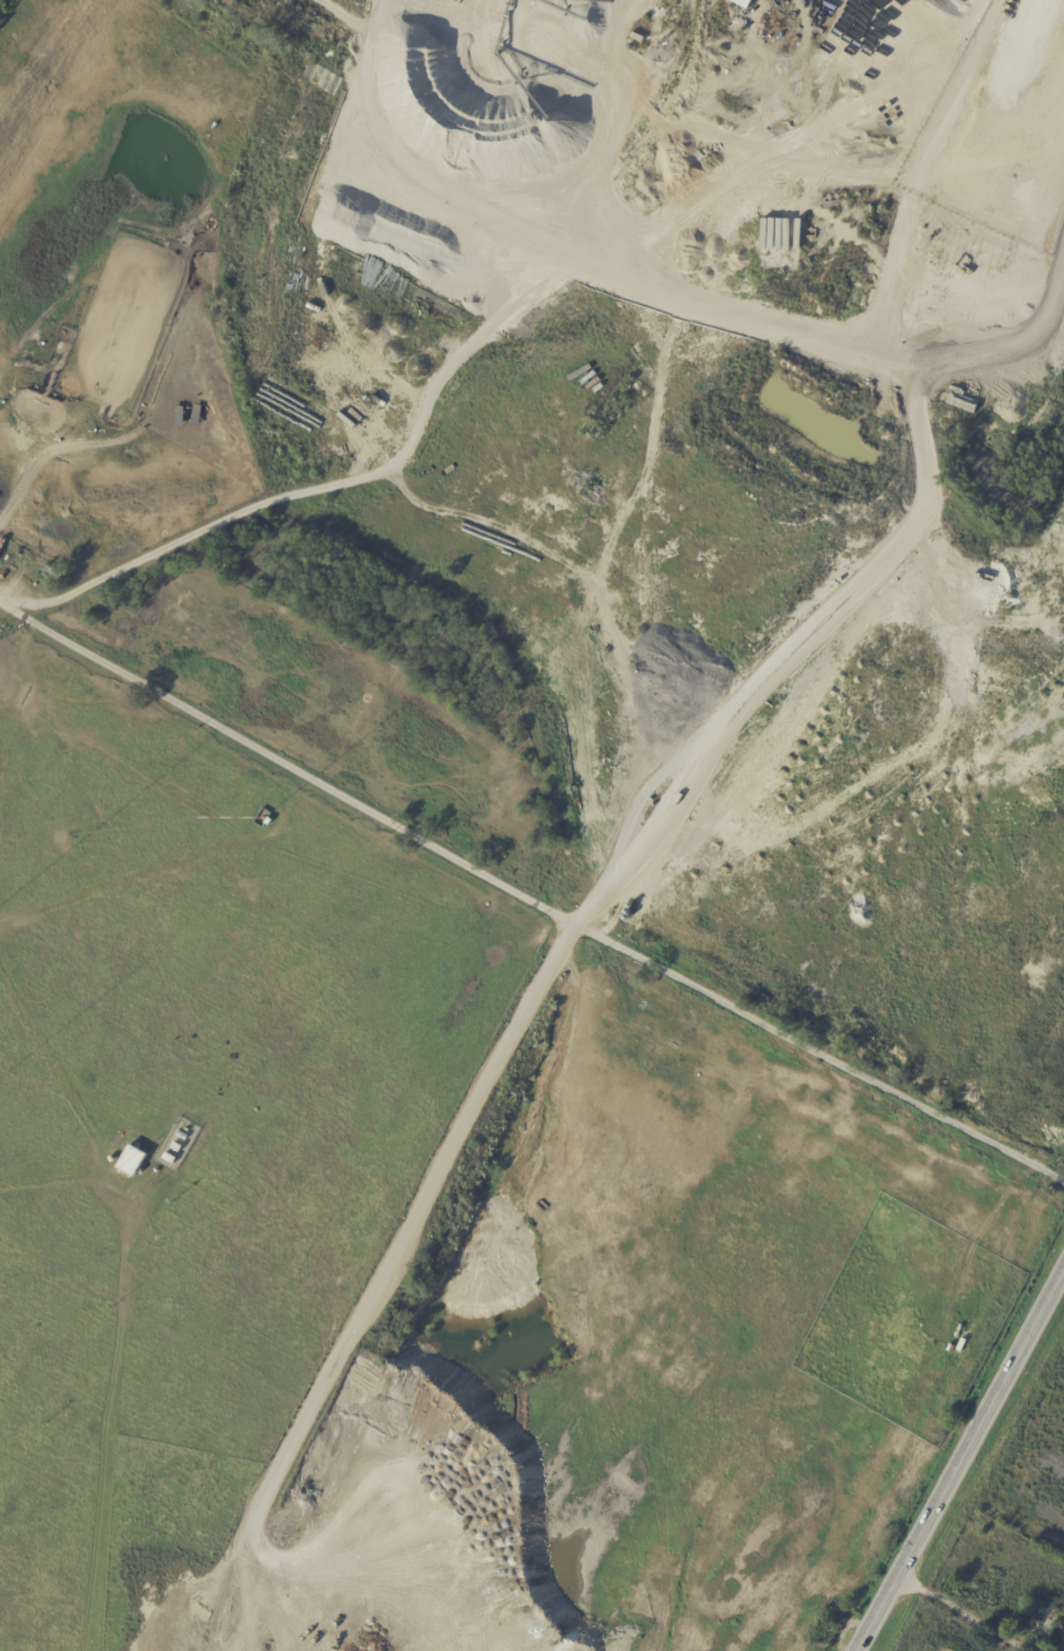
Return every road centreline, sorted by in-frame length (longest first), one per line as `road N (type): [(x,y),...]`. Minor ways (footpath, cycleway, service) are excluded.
road 1 (secondary): [(863,1650),(1063,1266)]

